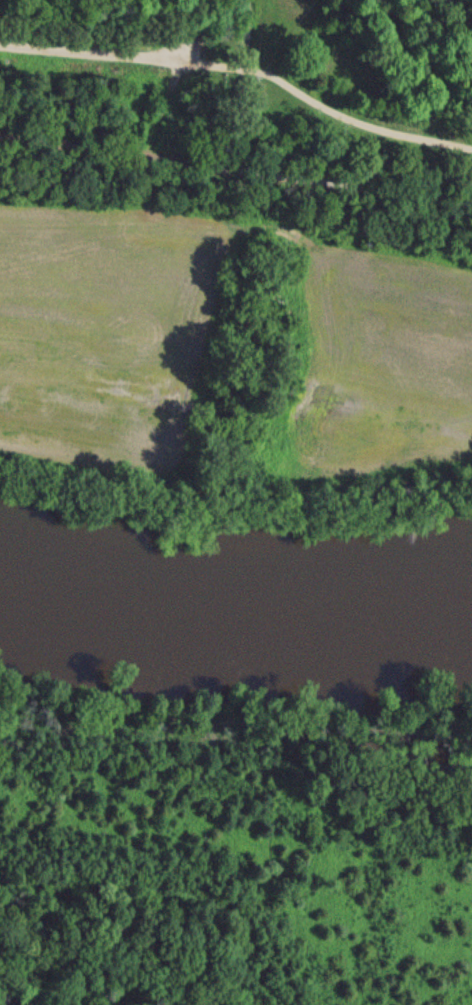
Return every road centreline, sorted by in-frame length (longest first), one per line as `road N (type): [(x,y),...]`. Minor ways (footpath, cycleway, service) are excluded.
road 1 (residential): [(0,47),(269,75),(371,129),(471,150)]

